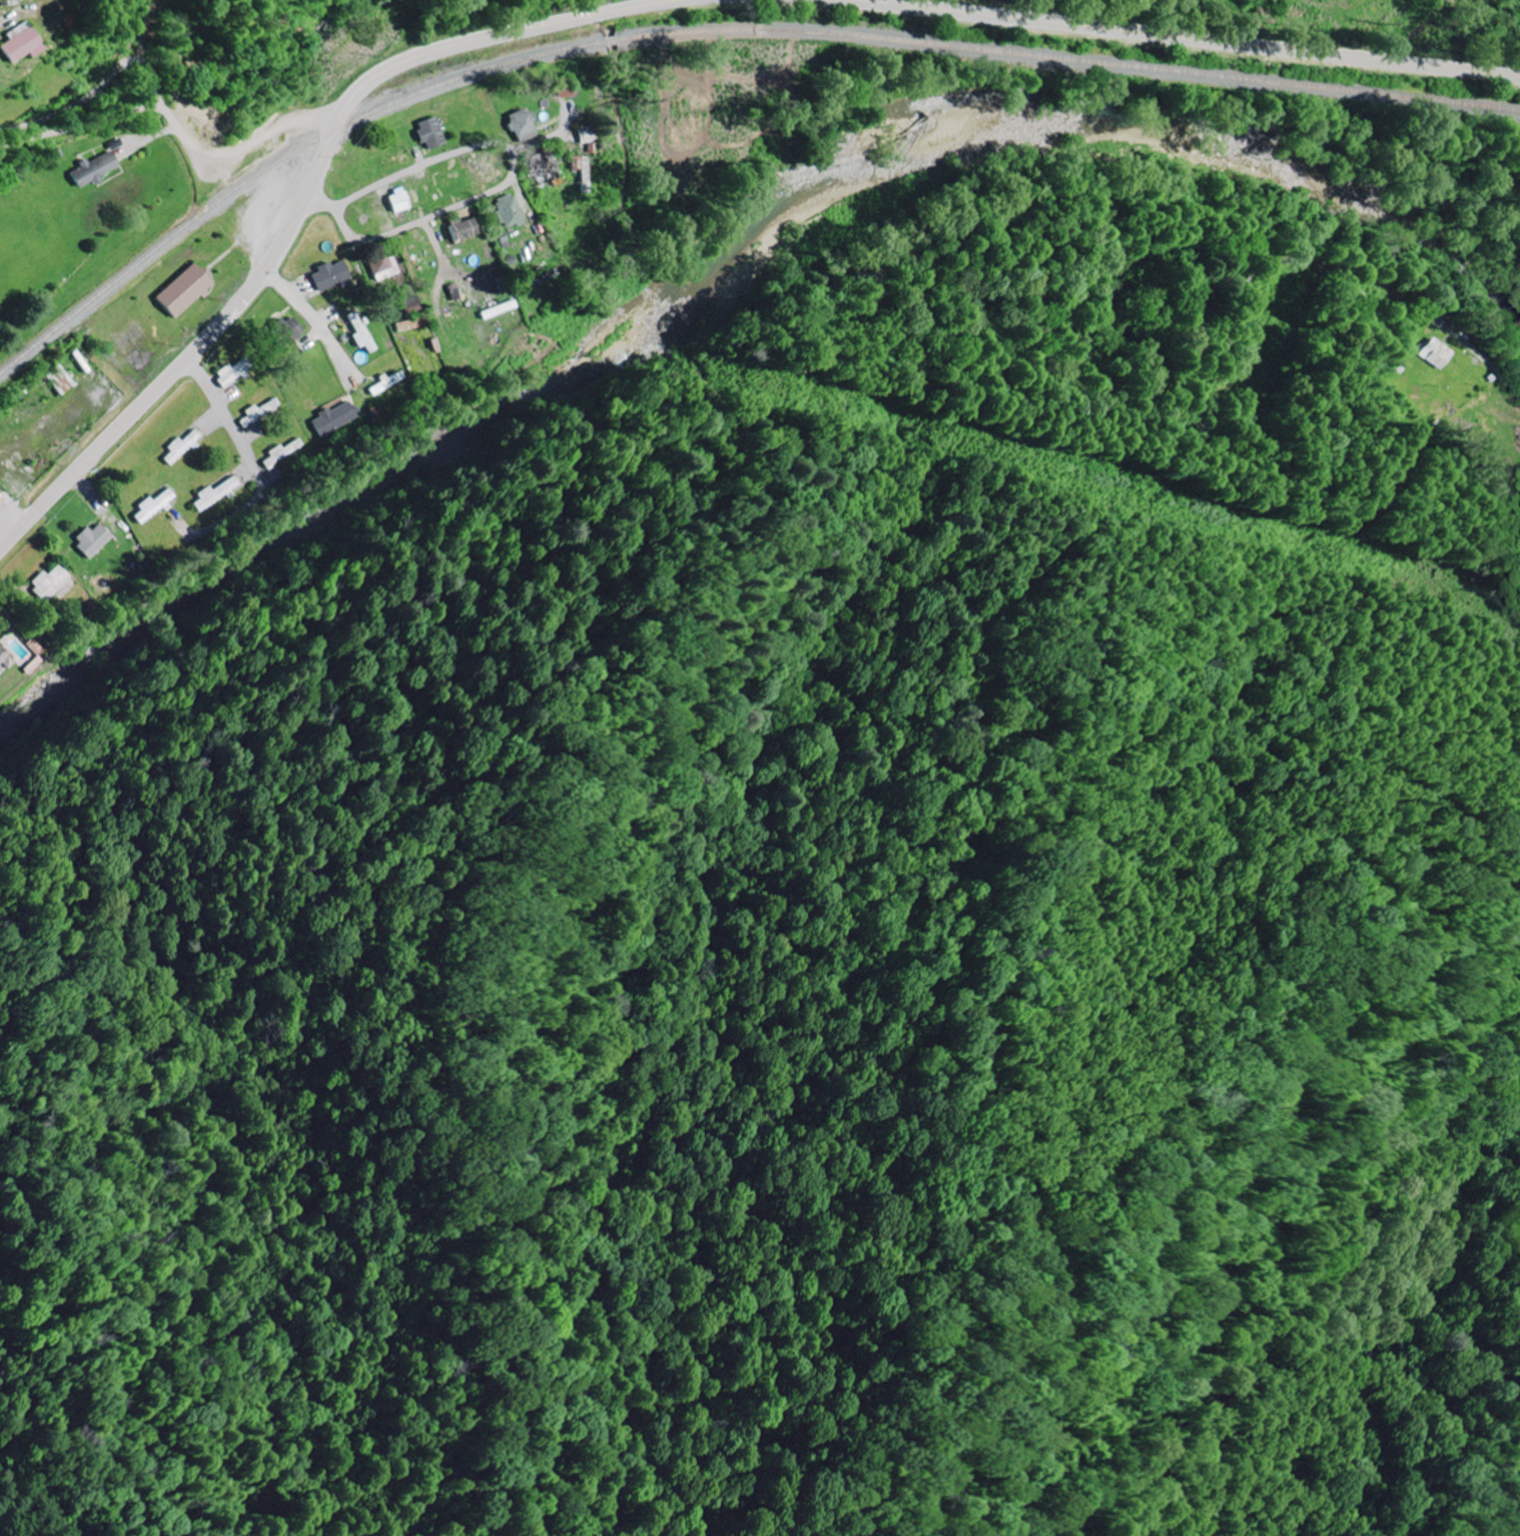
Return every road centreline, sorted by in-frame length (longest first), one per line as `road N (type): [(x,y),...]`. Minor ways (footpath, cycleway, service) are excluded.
road 1 (secondary): [(682,0),(432,50),(367,83),(343,111),(299,217),(250,294),(0,552)]
road 2 (secondary): [(1519,77),(853,0)]
road 3 (residential): [(381,239),(504,187),(516,170),(512,153),(489,145),(461,153),(335,210),(309,195)]
road 4 (residential): [(1519,395),(1393,294),(1345,271),(1263,266),(1239,303),(1235,351)]
road 5 (residential): [(0,147),(155,108),(204,149),(225,153),(304,121),(339,119)]

